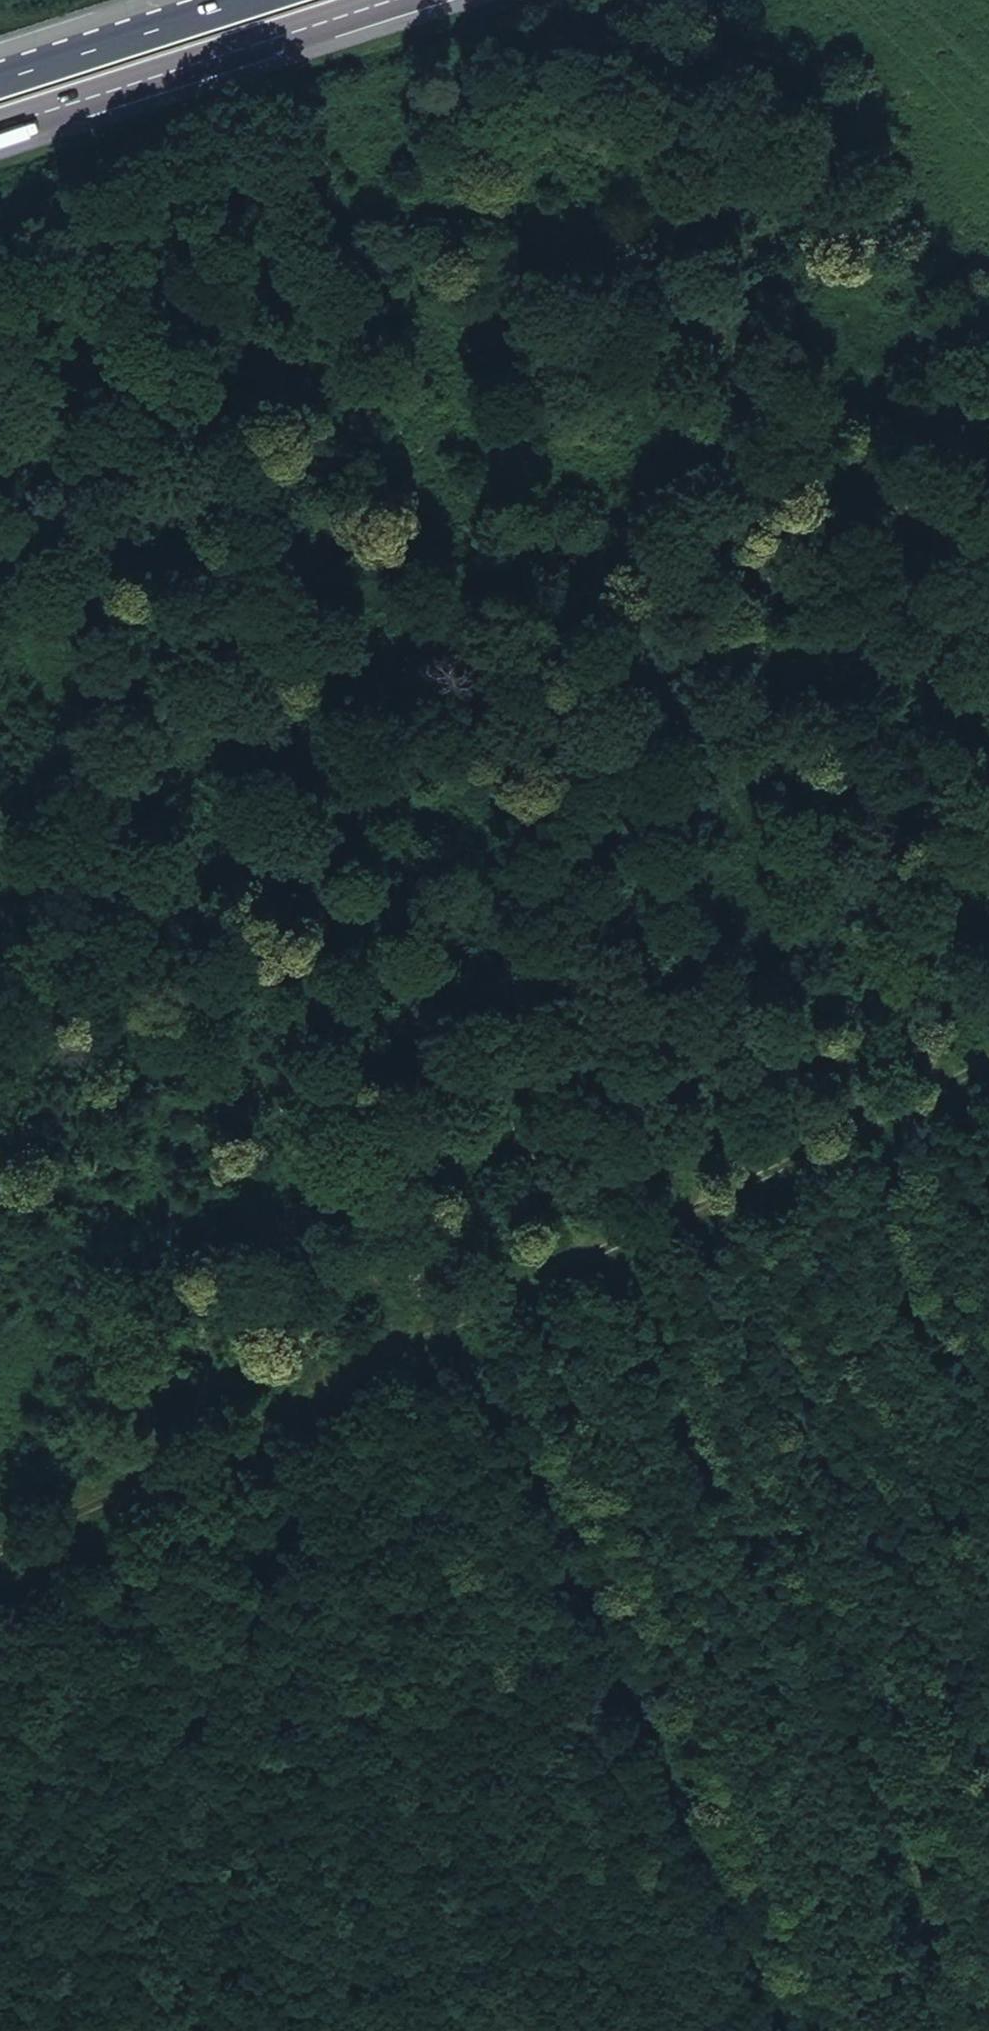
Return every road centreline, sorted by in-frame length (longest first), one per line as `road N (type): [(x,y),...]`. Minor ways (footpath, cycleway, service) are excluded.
road 1 (track): [(0,1558),(487,1303),(988,1060)]
road 2 (trunk): [(0,128),(396,0)]
road 3 (trunk): [(244,0),(0,79)]
road 4 (track): [(896,0),(988,134)]

